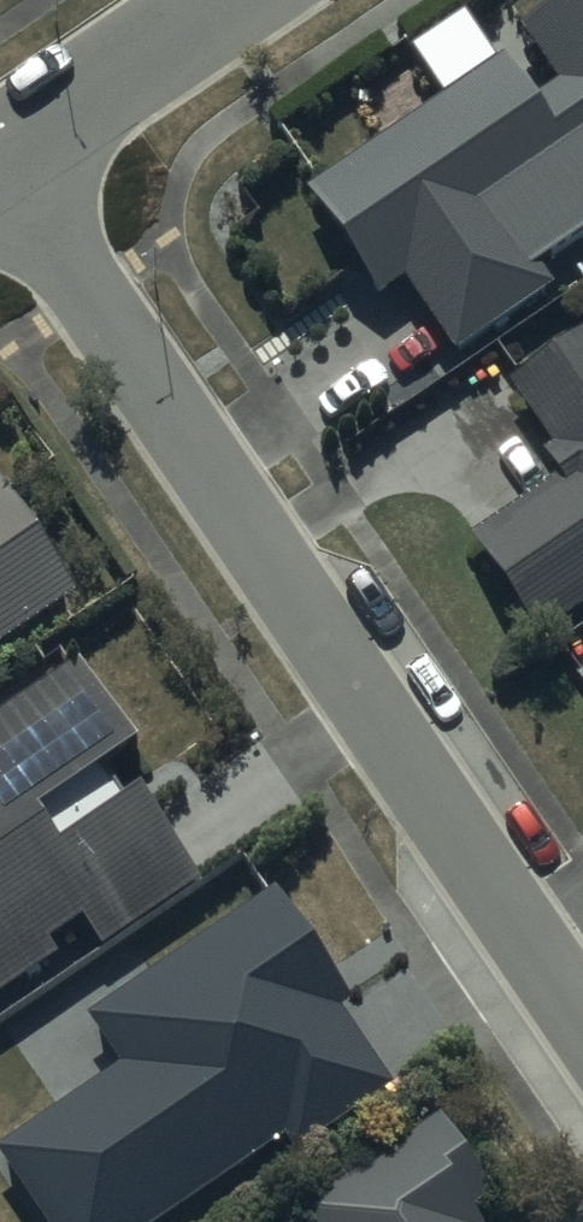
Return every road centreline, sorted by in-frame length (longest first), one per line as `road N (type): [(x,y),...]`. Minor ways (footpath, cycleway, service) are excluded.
road 1 (residential): [(0,170),(582,1023)]
road 2 (residential): [(0,154),(226,0)]

